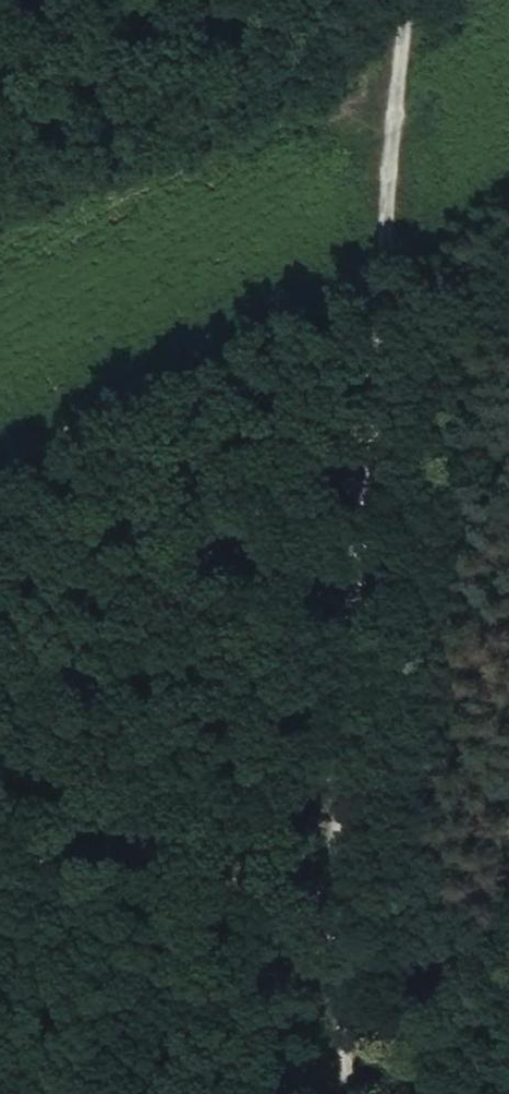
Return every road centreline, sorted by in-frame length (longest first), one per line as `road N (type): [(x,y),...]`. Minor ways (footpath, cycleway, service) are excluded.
road 1 (track): [(333,1093),(325,990),(356,507),(404,0)]
road 2 (track): [(0,250),(257,135),(349,108),(508,9)]

